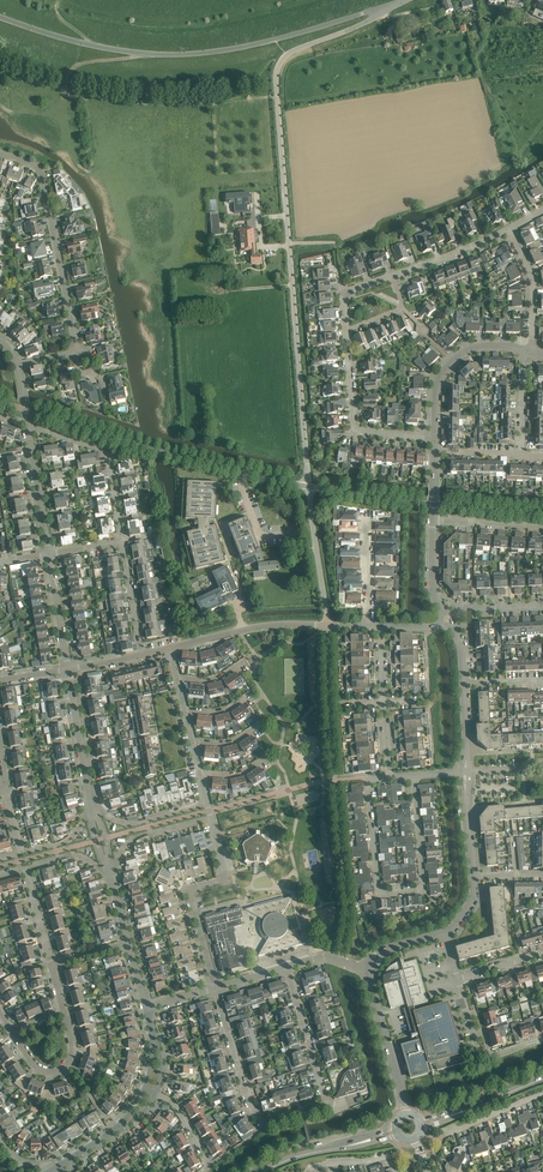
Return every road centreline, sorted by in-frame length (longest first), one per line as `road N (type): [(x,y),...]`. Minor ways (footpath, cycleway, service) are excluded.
road 1 (unclassified): [(307,486),(277,68),(388,8)]
road 2 (unclassified): [(388,8),(241,48),(178,54),(95,46),(0,17)]
road 3 (residential): [(215,988),(251,1107),(265,1124),(303,1114),(327,1099),(287,967)]
road 4 (residential): [(368,779),(378,894),(424,892),(413,775)]
road 5 (residential): [(77,349),(42,169),(0,153)]
road 6 (residential): [(215,988),(192,899),(198,888),(228,880),(211,819)]
road 7 (residential): [(435,440),(357,431),(347,330)]
road 8 (residential): [(123,541),(108,449),(28,425)]
road 9 (residential): [(170,647),(264,626),(327,625)]
road 10 (unclassified): [(327,625),(307,486)]
road 11 (residential): [(542,1041),(481,1053),(459,981)]
road 12 (residential): [(91,803),(68,670)]
road 13 (unclassified): [(406,1114),(371,985)]
road 14 (residential): [(12,1031),(37,1067),(64,1068),(73,1046),(63,1010)]
road 15 (residential): [(49,554),(28,425)]
road 16 (residential): [(533,352),(531,275),(509,229)]
road 17 (residential): [(391,276),(509,229)]
road 18 (residential): [(91,803),(127,824),(207,803)]
road 19 (residential): [(111,876),(137,837),(211,819)]

